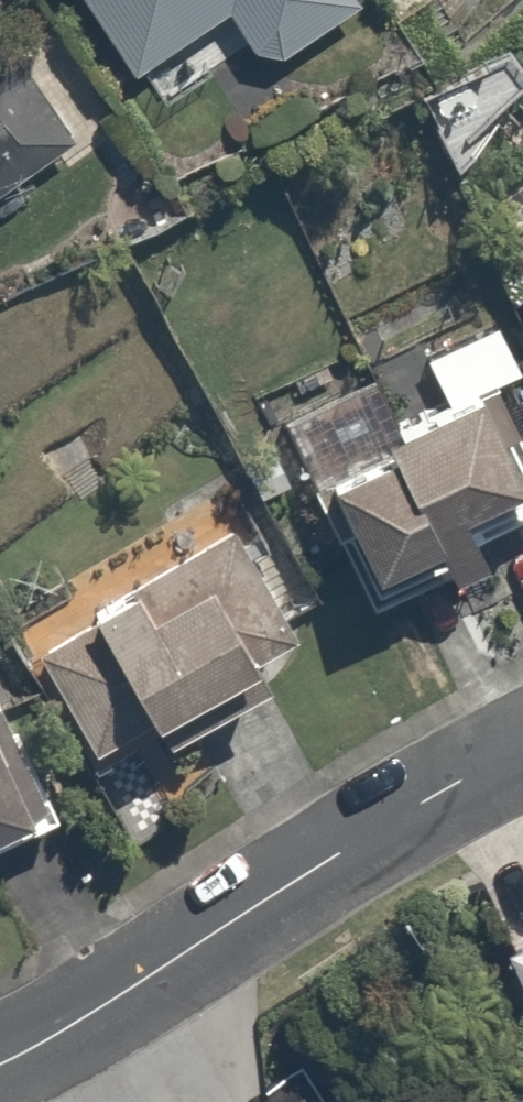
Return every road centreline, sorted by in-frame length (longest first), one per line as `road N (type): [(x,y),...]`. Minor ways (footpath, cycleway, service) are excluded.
road 1 (residential): [(522,751),(0,1060)]

